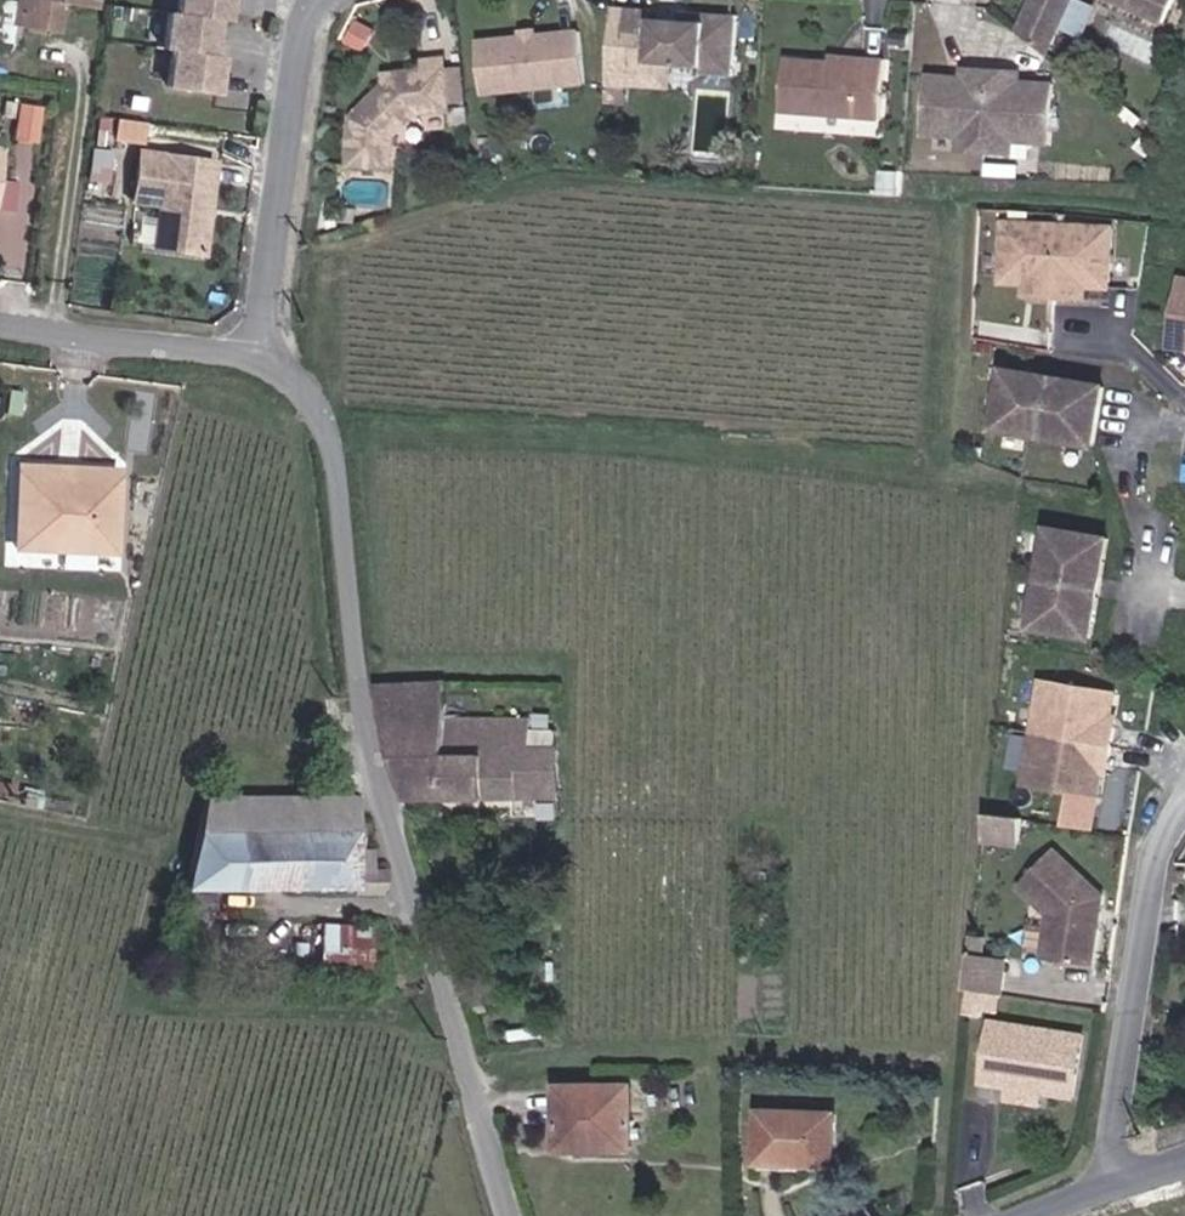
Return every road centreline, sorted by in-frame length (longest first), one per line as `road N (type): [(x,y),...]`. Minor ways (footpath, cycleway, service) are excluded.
road 1 (residential): [(250,364),(330,419),(368,743),(459,1014),(514,1215)]
road 2 (residential): [(1113,1190),(1158,855),(1184,809)]
road 3 (residential): [(250,364),(292,233),(305,0)]
road 4 (residential): [(0,330),(250,364)]

